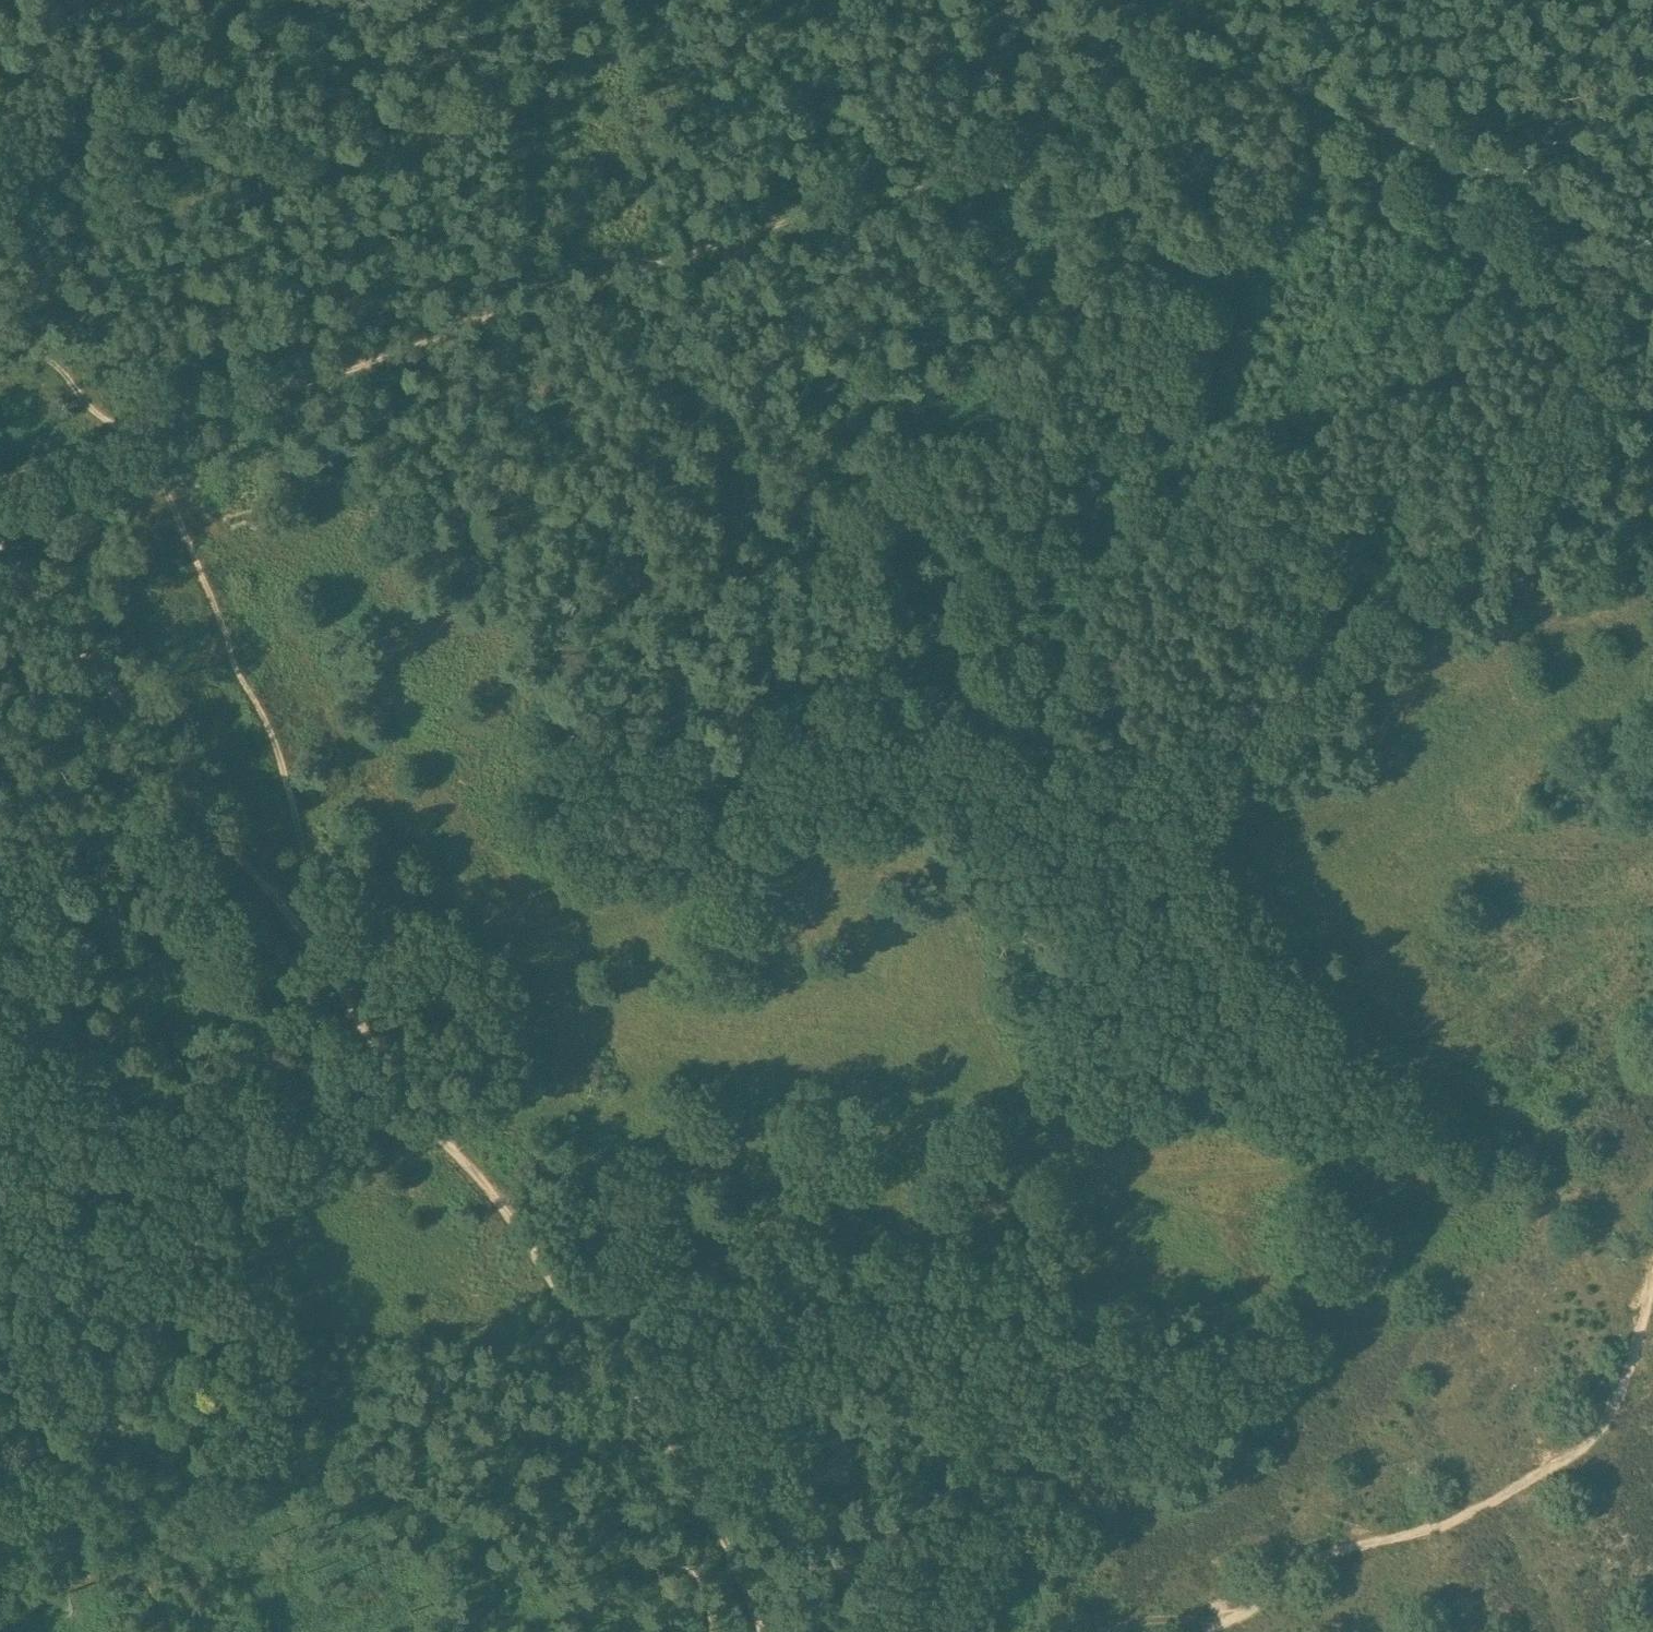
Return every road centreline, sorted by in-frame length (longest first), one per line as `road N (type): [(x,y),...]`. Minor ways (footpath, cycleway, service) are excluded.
road 1 (track): [(0,484),(976,166),(1061,116),(1163,12)]
road 2 (track): [(0,548),(335,980)]
road 3 (track): [(566,1304),(729,1552),(763,1631)]
road 4 (track): [(386,1064),(495,1198),(566,1304)]

